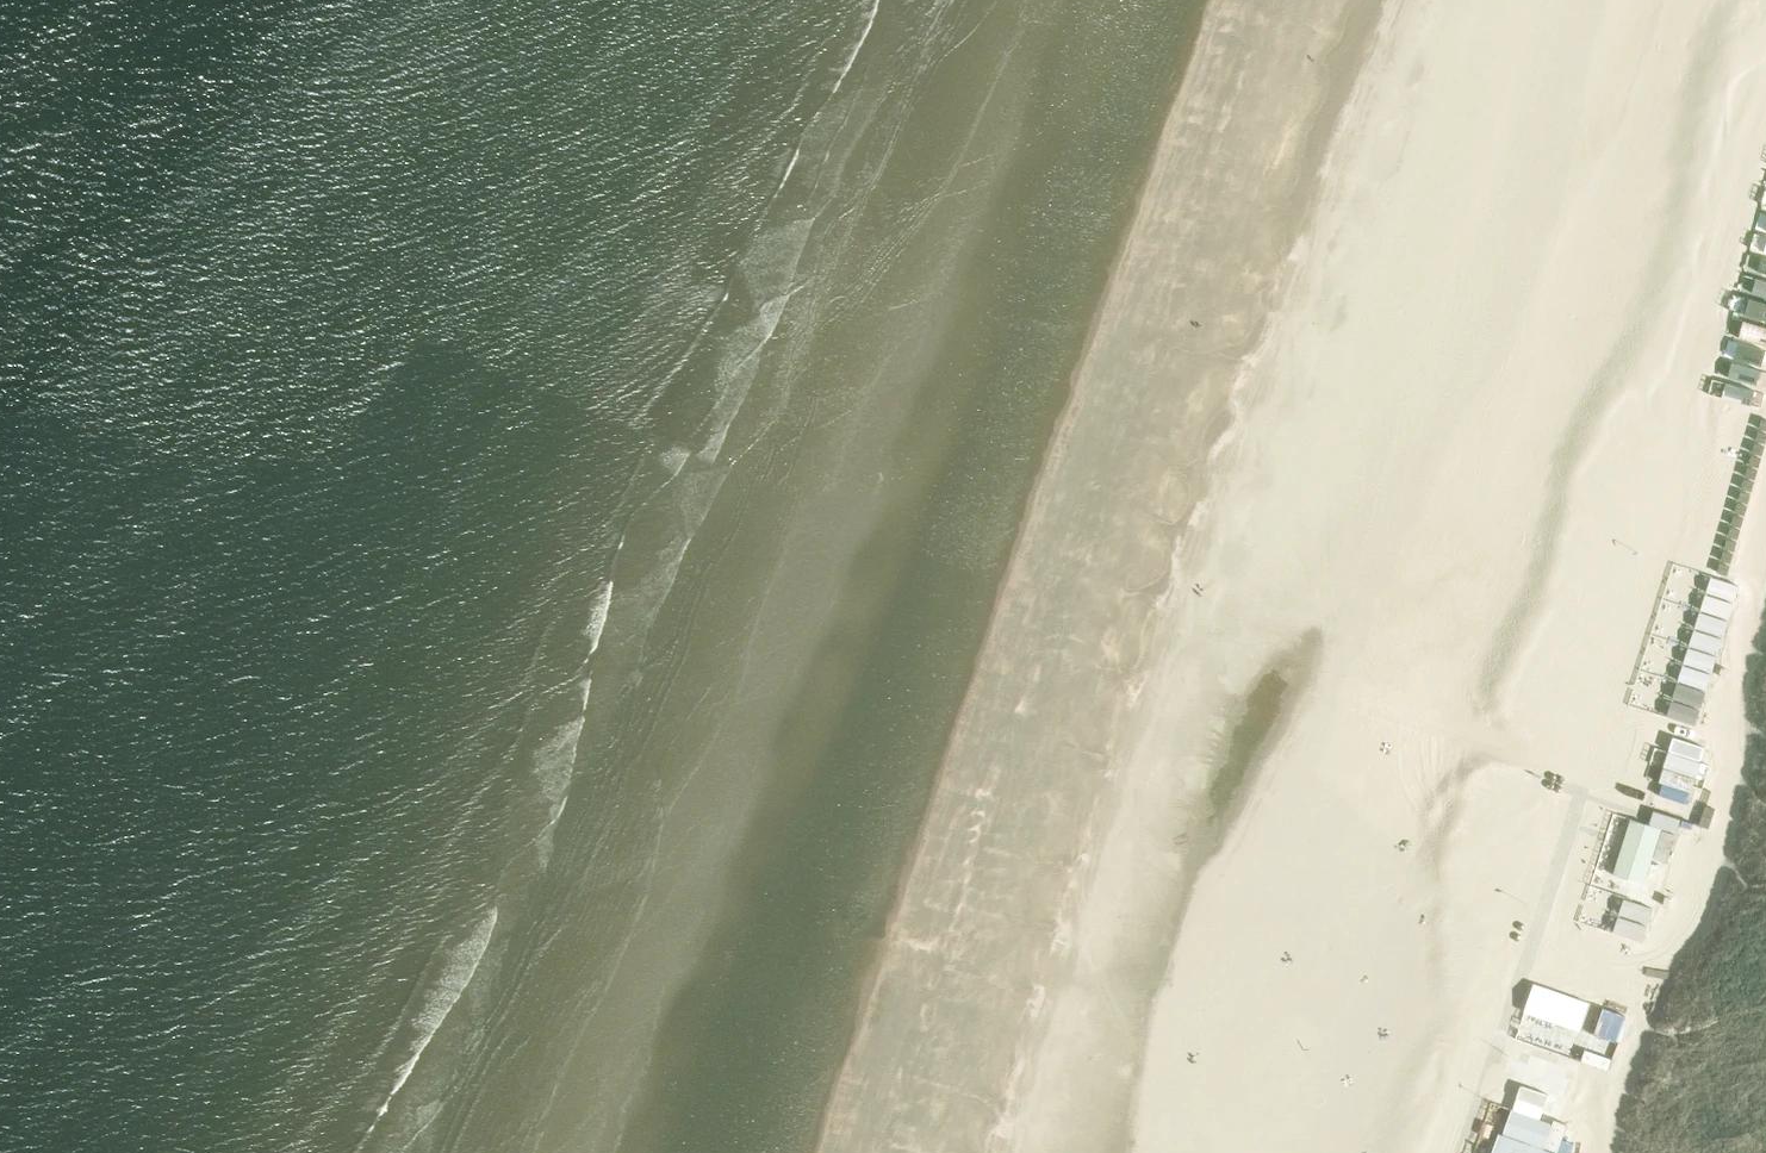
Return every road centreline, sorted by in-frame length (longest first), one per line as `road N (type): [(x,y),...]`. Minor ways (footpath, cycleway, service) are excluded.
road 1 (track): [(1225,1152),(711,888)]

